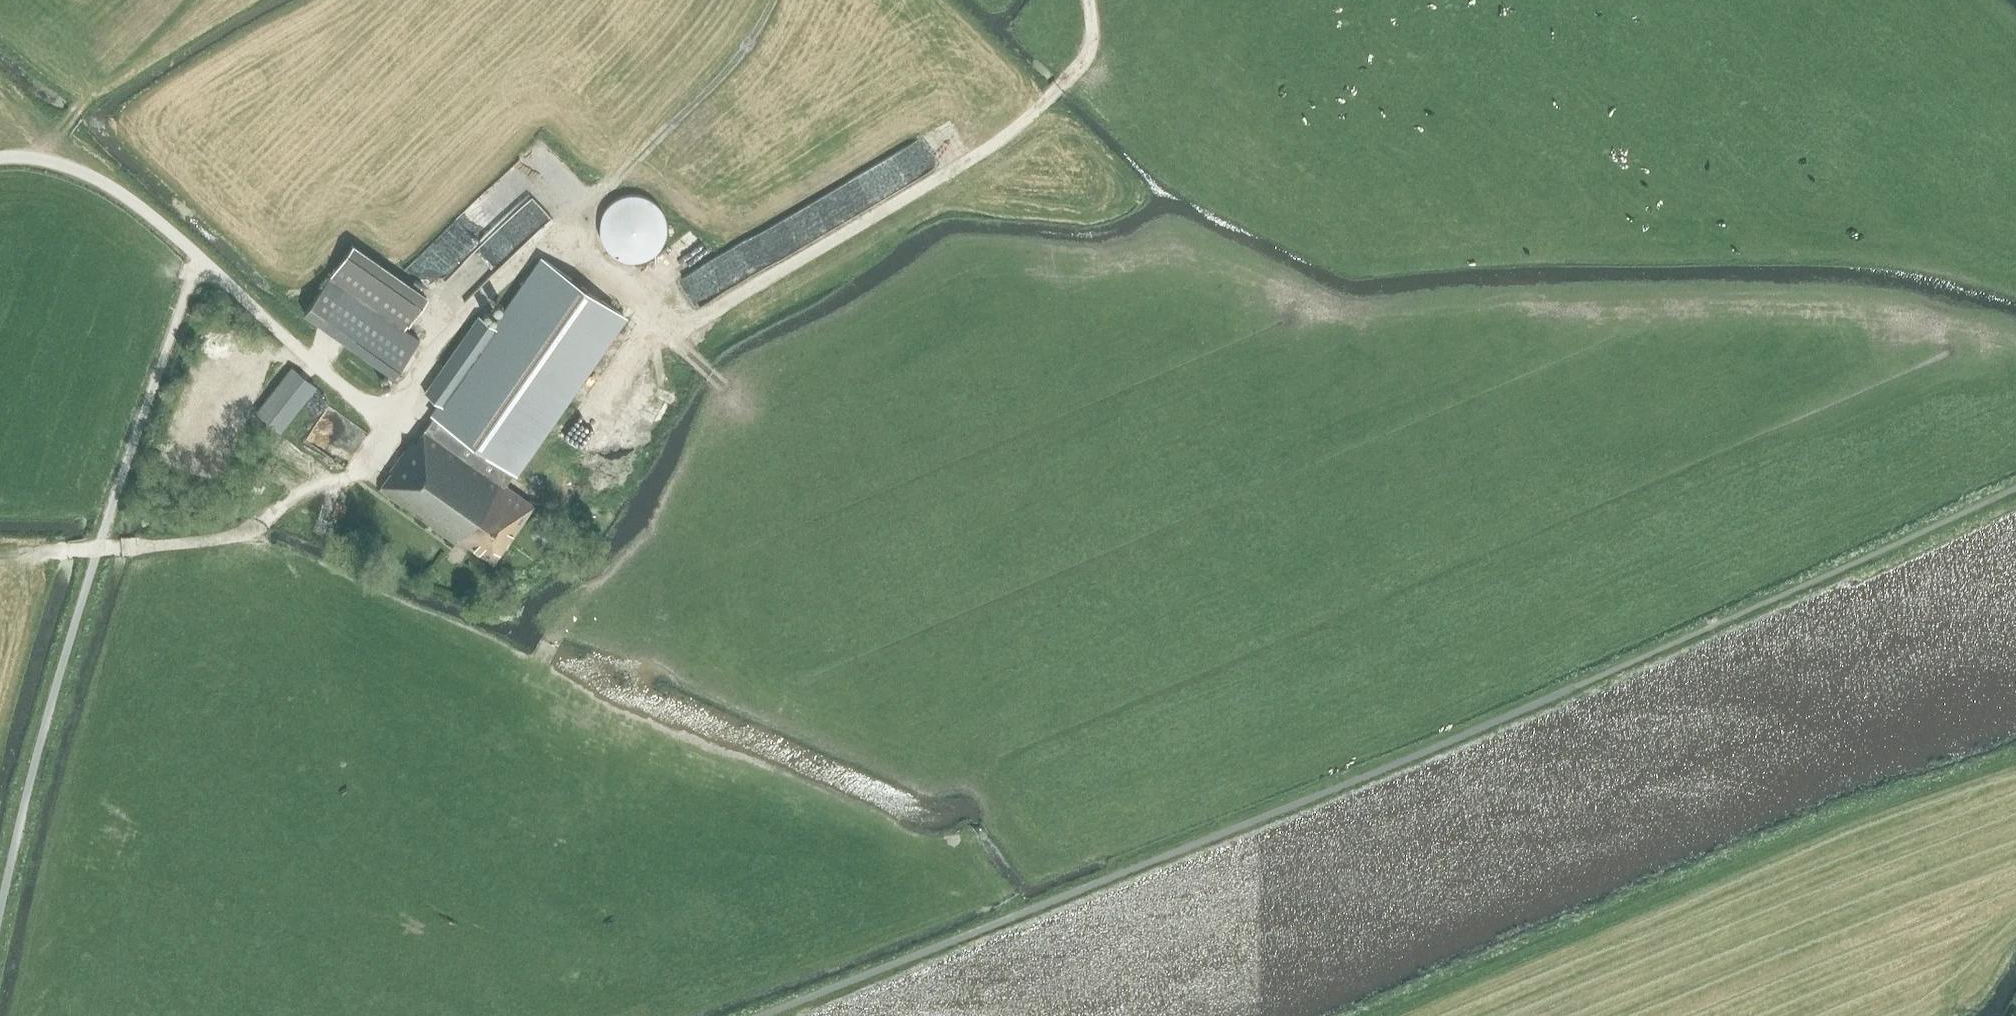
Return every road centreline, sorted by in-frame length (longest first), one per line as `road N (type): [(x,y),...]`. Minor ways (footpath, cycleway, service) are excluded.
road 1 (track): [(1088,0),(1083,58),(1014,133),(730,305),(706,317),(660,319),(546,239),(441,338),(383,420)]
road 2 (track): [(1385,1015),(1742,862),(2015,761)]
road 3 (track): [(45,552),(244,535),(298,494),(361,473),(396,431)]
road 4 (track): [(774,0),(732,66),(553,244)]
road 5 (unclassified): [(199,257),(99,180),(31,158),(0,158)]
road 6 (track): [(746,408),(660,319)]

